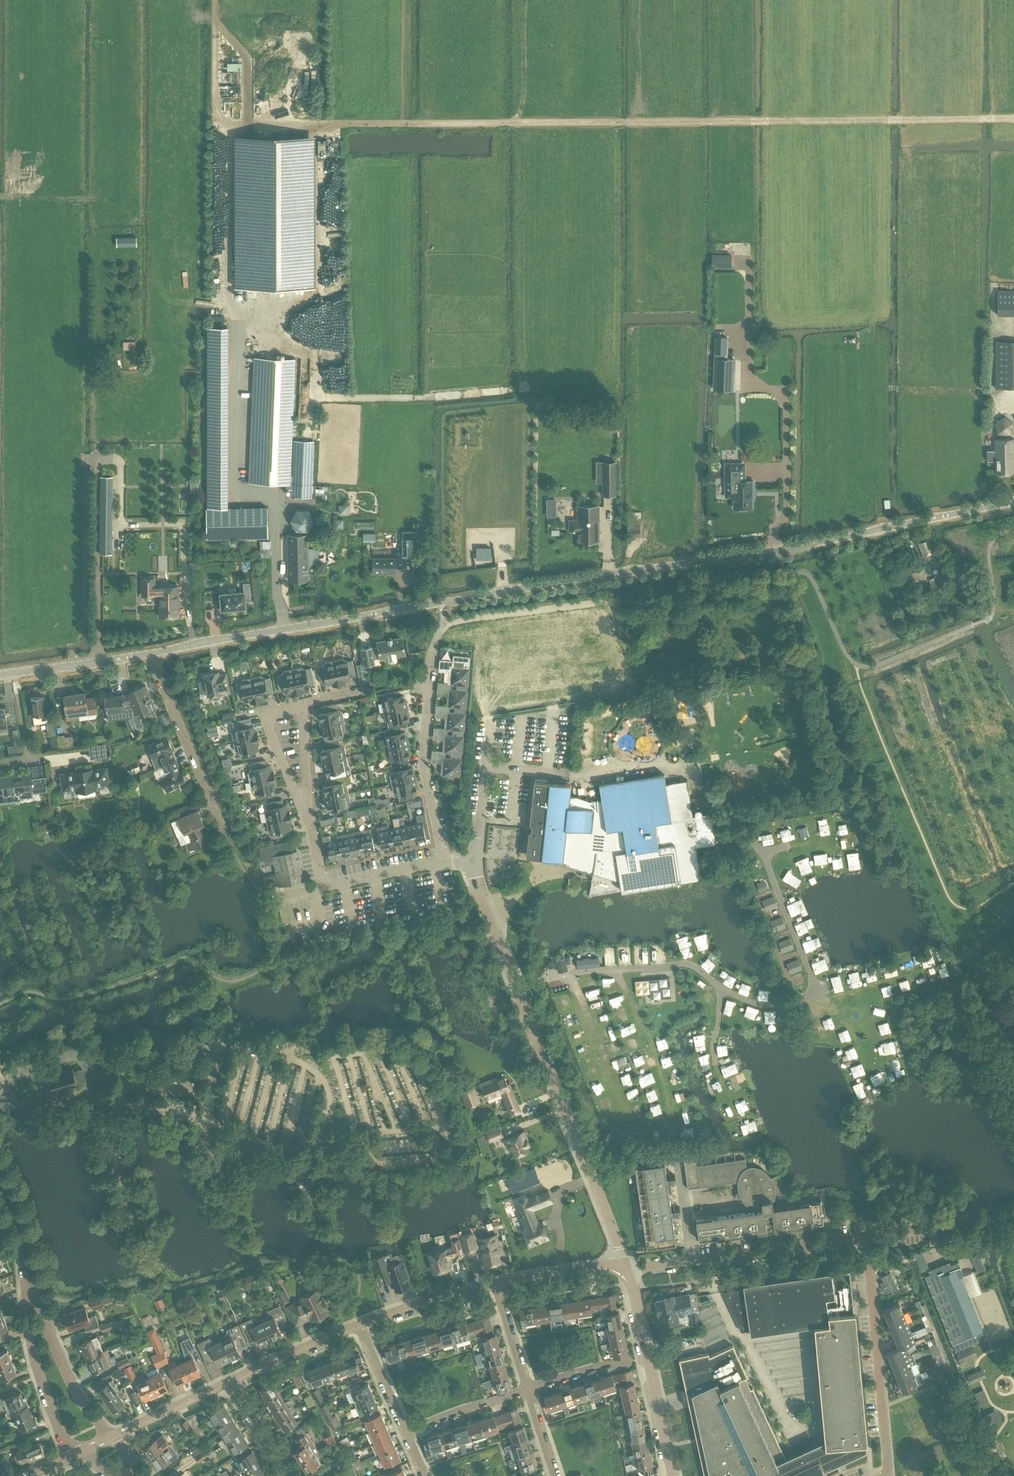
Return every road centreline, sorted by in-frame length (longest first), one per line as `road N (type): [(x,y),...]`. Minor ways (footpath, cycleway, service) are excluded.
road 1 (unclassified): [(150,654),(801,547),(1013,502)]
road 2 (unclassified): [(624,1265),(491,923),(476,861)]
road 3 (track): [(216,0),(216,314),(239,323),(238,404)]
road 4 (unclassified): [(624,1265),(868,1237)]
road 5 (residential): [(888,1475),(868,1237)]
road 6 (residential): [(23,1245),(33,1364),(72,1458)]
road 7 (residential): [(114,1439),(51,1335),(23,1245)]
road 8 (residential): [(444,860),(424,771),(432,650)]
road 9 (residential): [(228,828),(150,654)]
road 10 (residential): [(498,1281),(361,1327)]
road 11 (residential): [(361,1327),(232,1380)]
road 12 (unclassified): [(15,673),(150,654)]
road 13 (residential): [(232,1380),(114,1439)]
road 14 (residential): [(405,1432),(527,1388)]
road 15 (residential): [(624,1265),(498,1281)]
road 16 (residential): [(672,1475),(647,1353)]
road 17 (residential): [(444,860),(325,886)]

